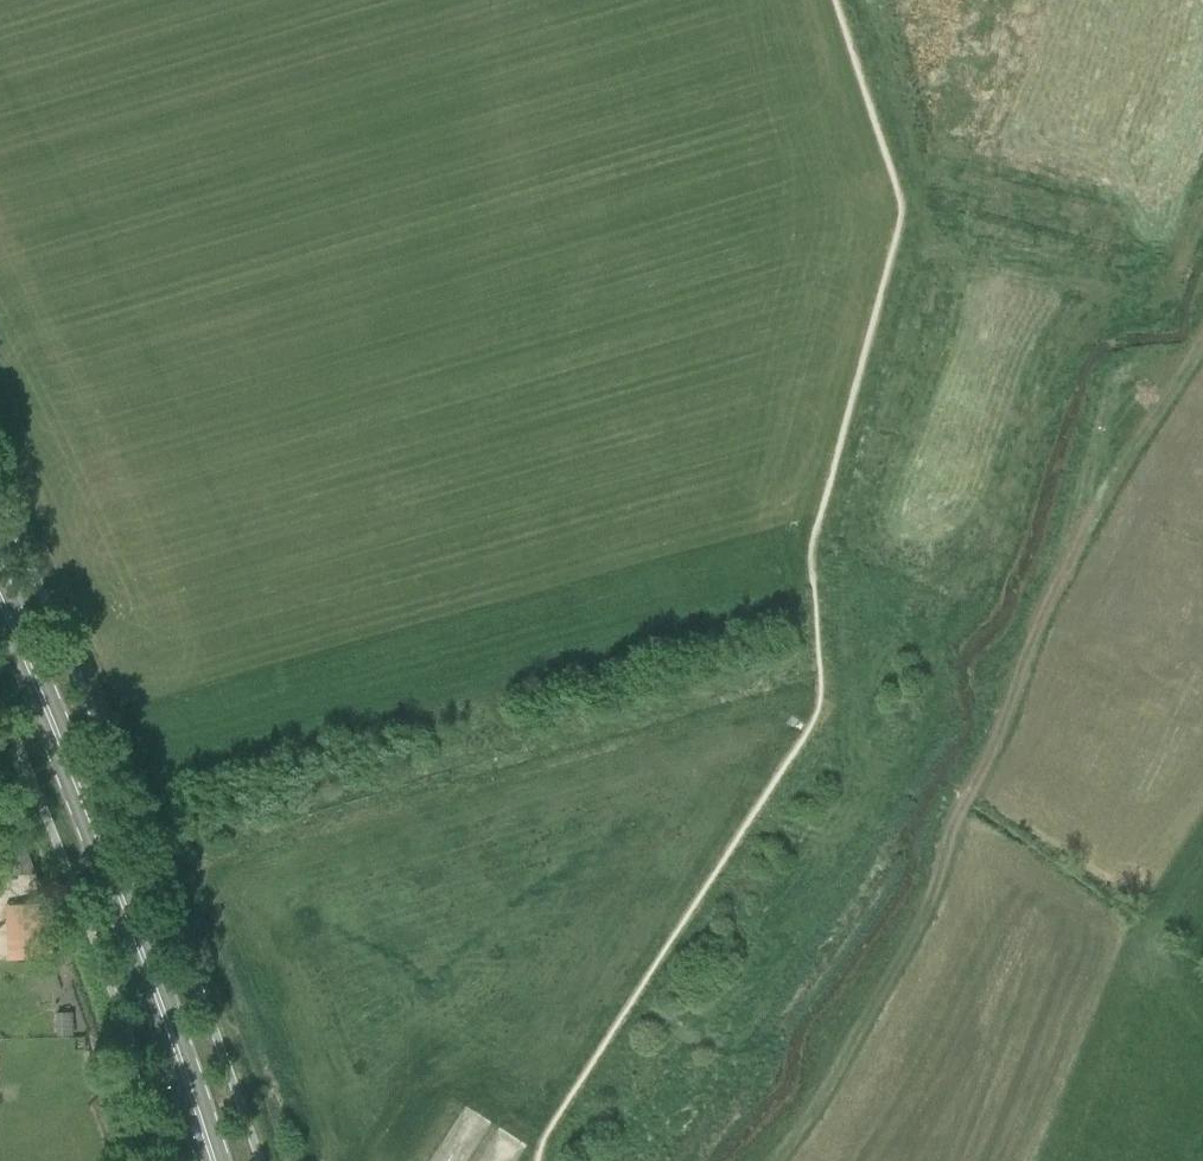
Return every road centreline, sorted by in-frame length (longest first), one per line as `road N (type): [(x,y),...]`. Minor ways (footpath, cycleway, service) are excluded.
road 1 (primary): [(213,1160),(0,599)]

